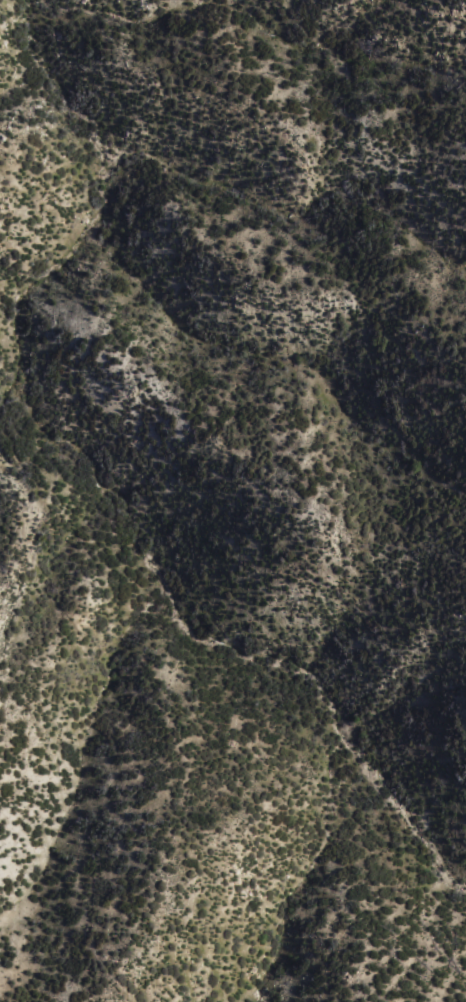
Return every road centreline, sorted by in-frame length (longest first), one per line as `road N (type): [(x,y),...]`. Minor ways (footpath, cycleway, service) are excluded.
road 1 (track): [(0,605),(14,470),(0,461)]

